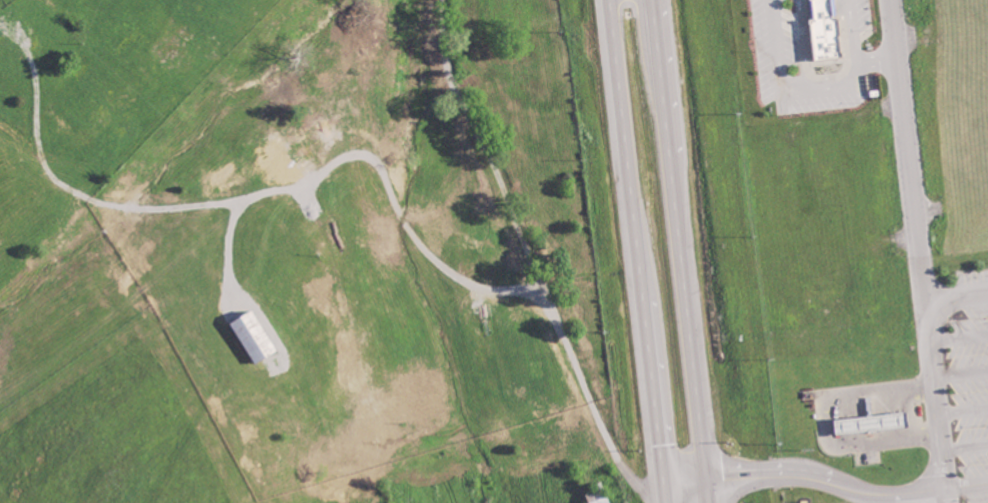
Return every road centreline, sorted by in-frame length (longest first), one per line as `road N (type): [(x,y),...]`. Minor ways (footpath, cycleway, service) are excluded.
road 1 (trunk): [(711,502),(654,0)]
road 2 (trunk): [(609,0),(665,502)]

